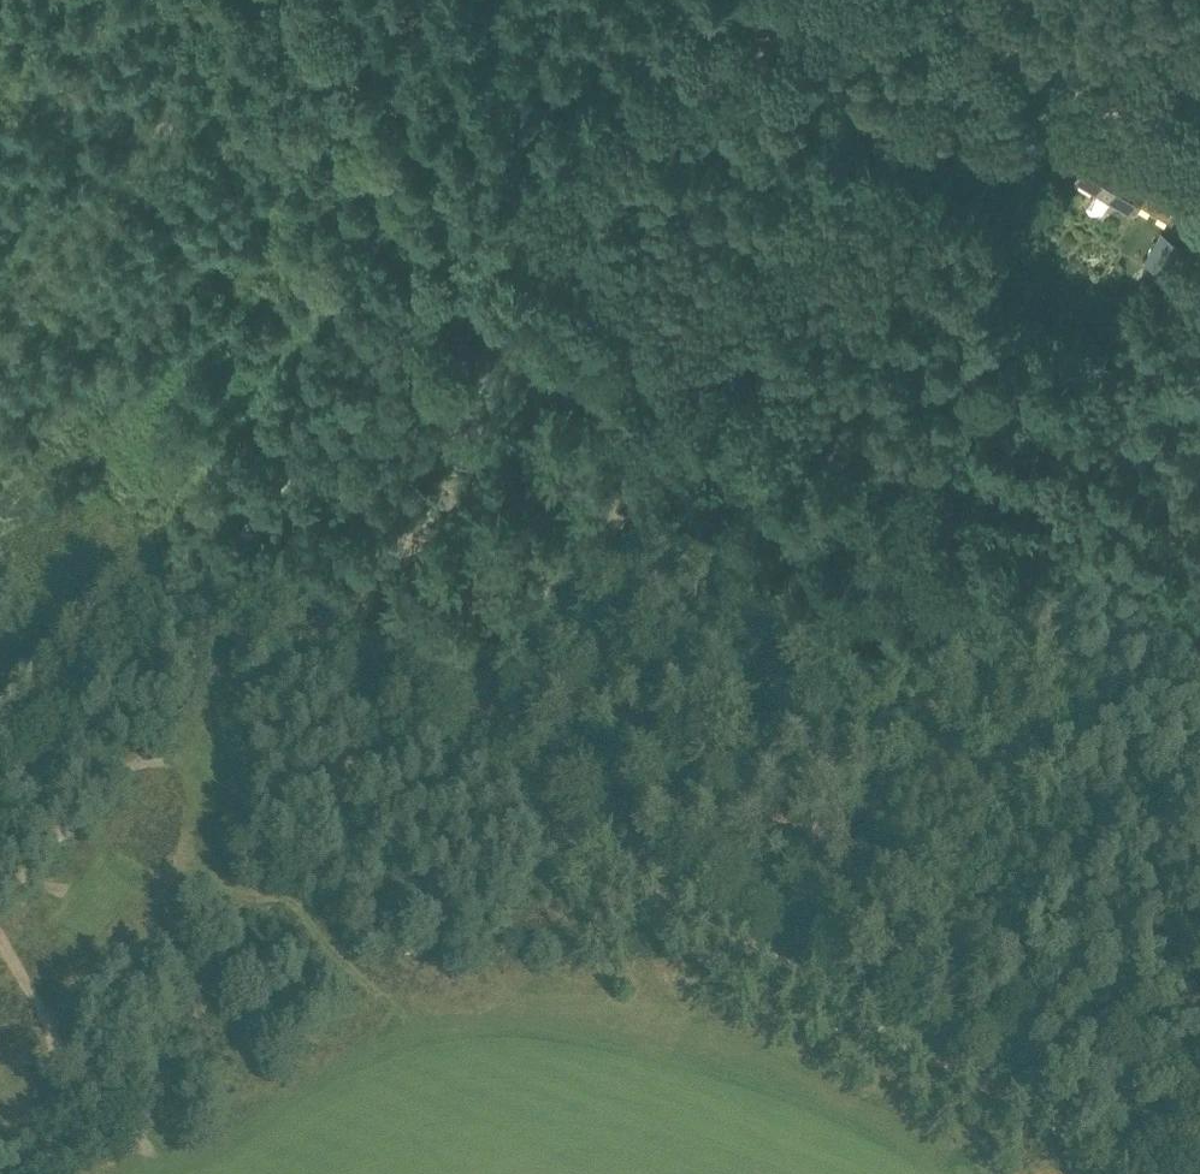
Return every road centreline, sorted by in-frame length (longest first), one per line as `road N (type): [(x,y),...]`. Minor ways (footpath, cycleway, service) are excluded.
road 1 (track): [(168,596),(1158,1173)]
road 2 (track): [(397,729),(307,879),(268,901),(209,868)]

